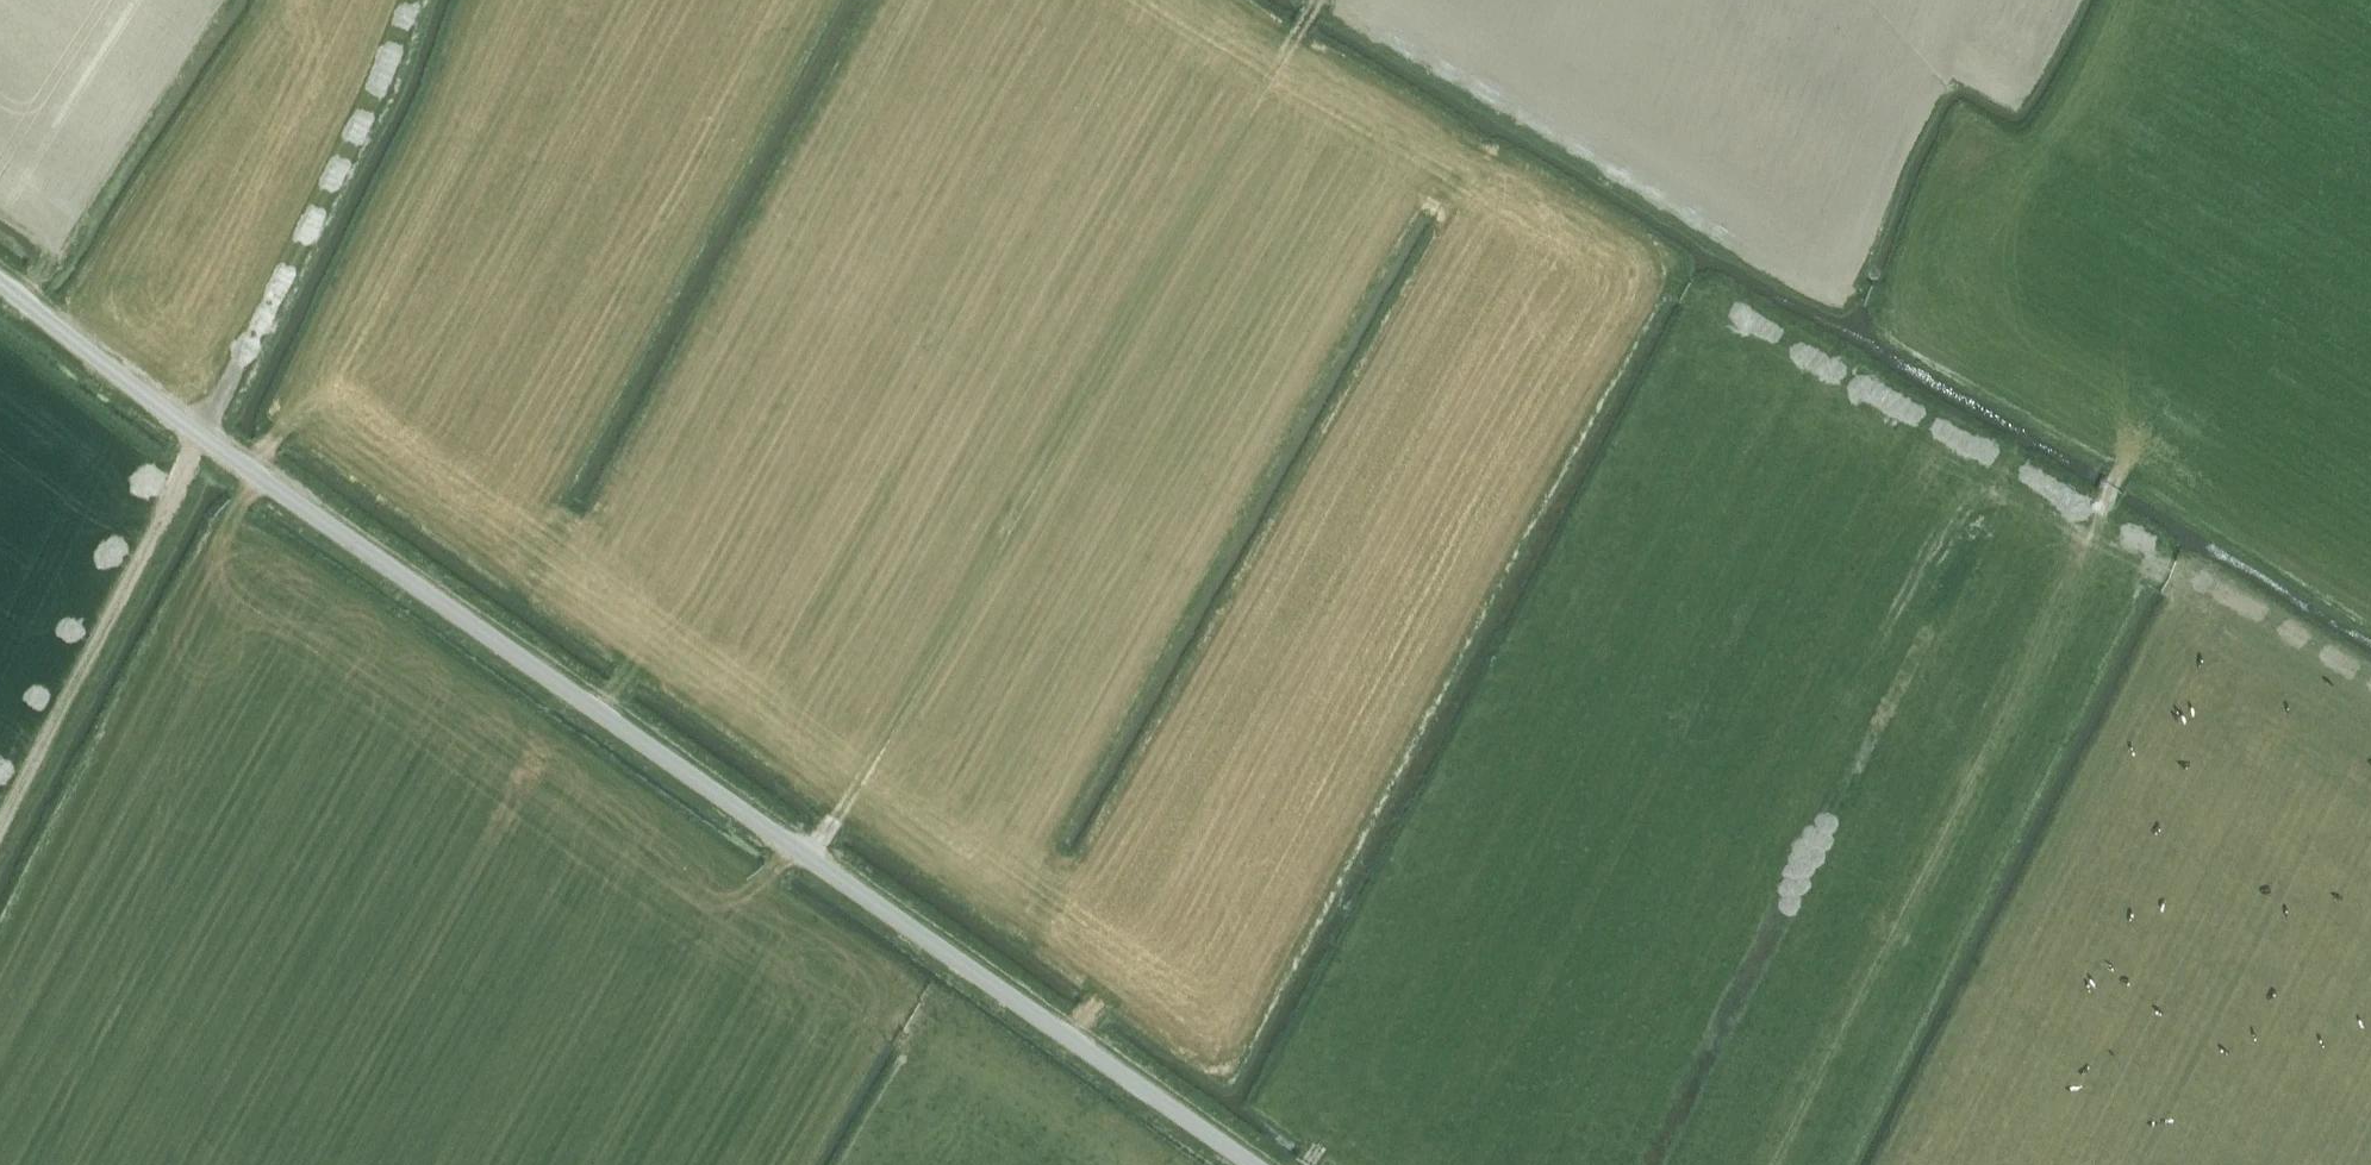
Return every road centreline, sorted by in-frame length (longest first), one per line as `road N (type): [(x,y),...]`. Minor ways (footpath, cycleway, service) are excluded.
road 1 (unclassified): [(1253,1164),(226,454),(0,285)]

